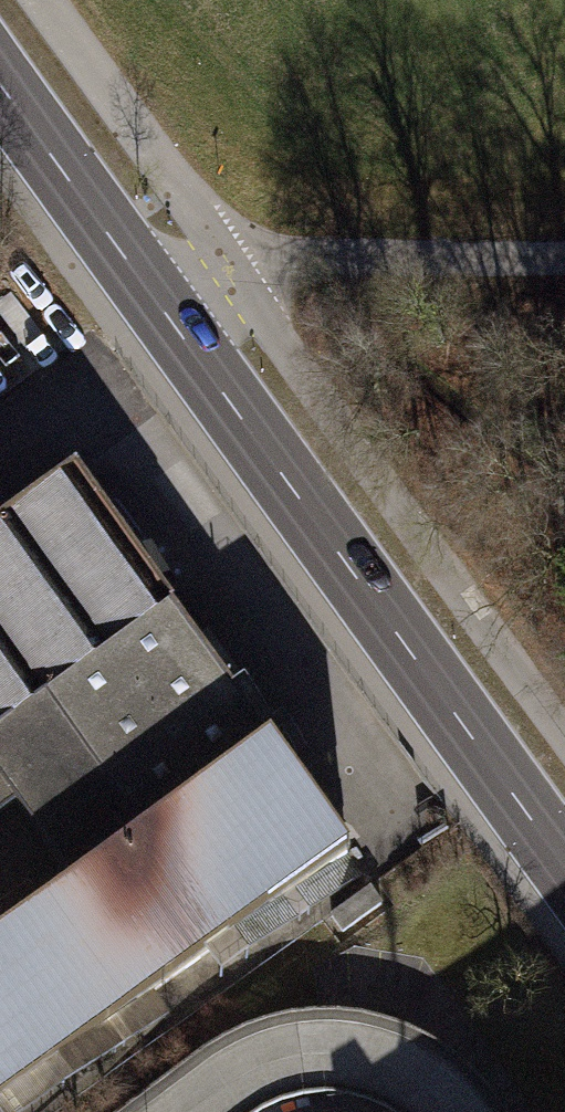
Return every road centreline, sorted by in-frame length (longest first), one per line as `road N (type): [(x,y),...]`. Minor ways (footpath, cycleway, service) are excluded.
road 1 (secondary): [(0,82),(564,867)]
road 2 (track): [(156,300),(237,281),(564,252)]
road 3 (residential): [(449,1111),(360,1051),(287,1057),(178,1111)]

